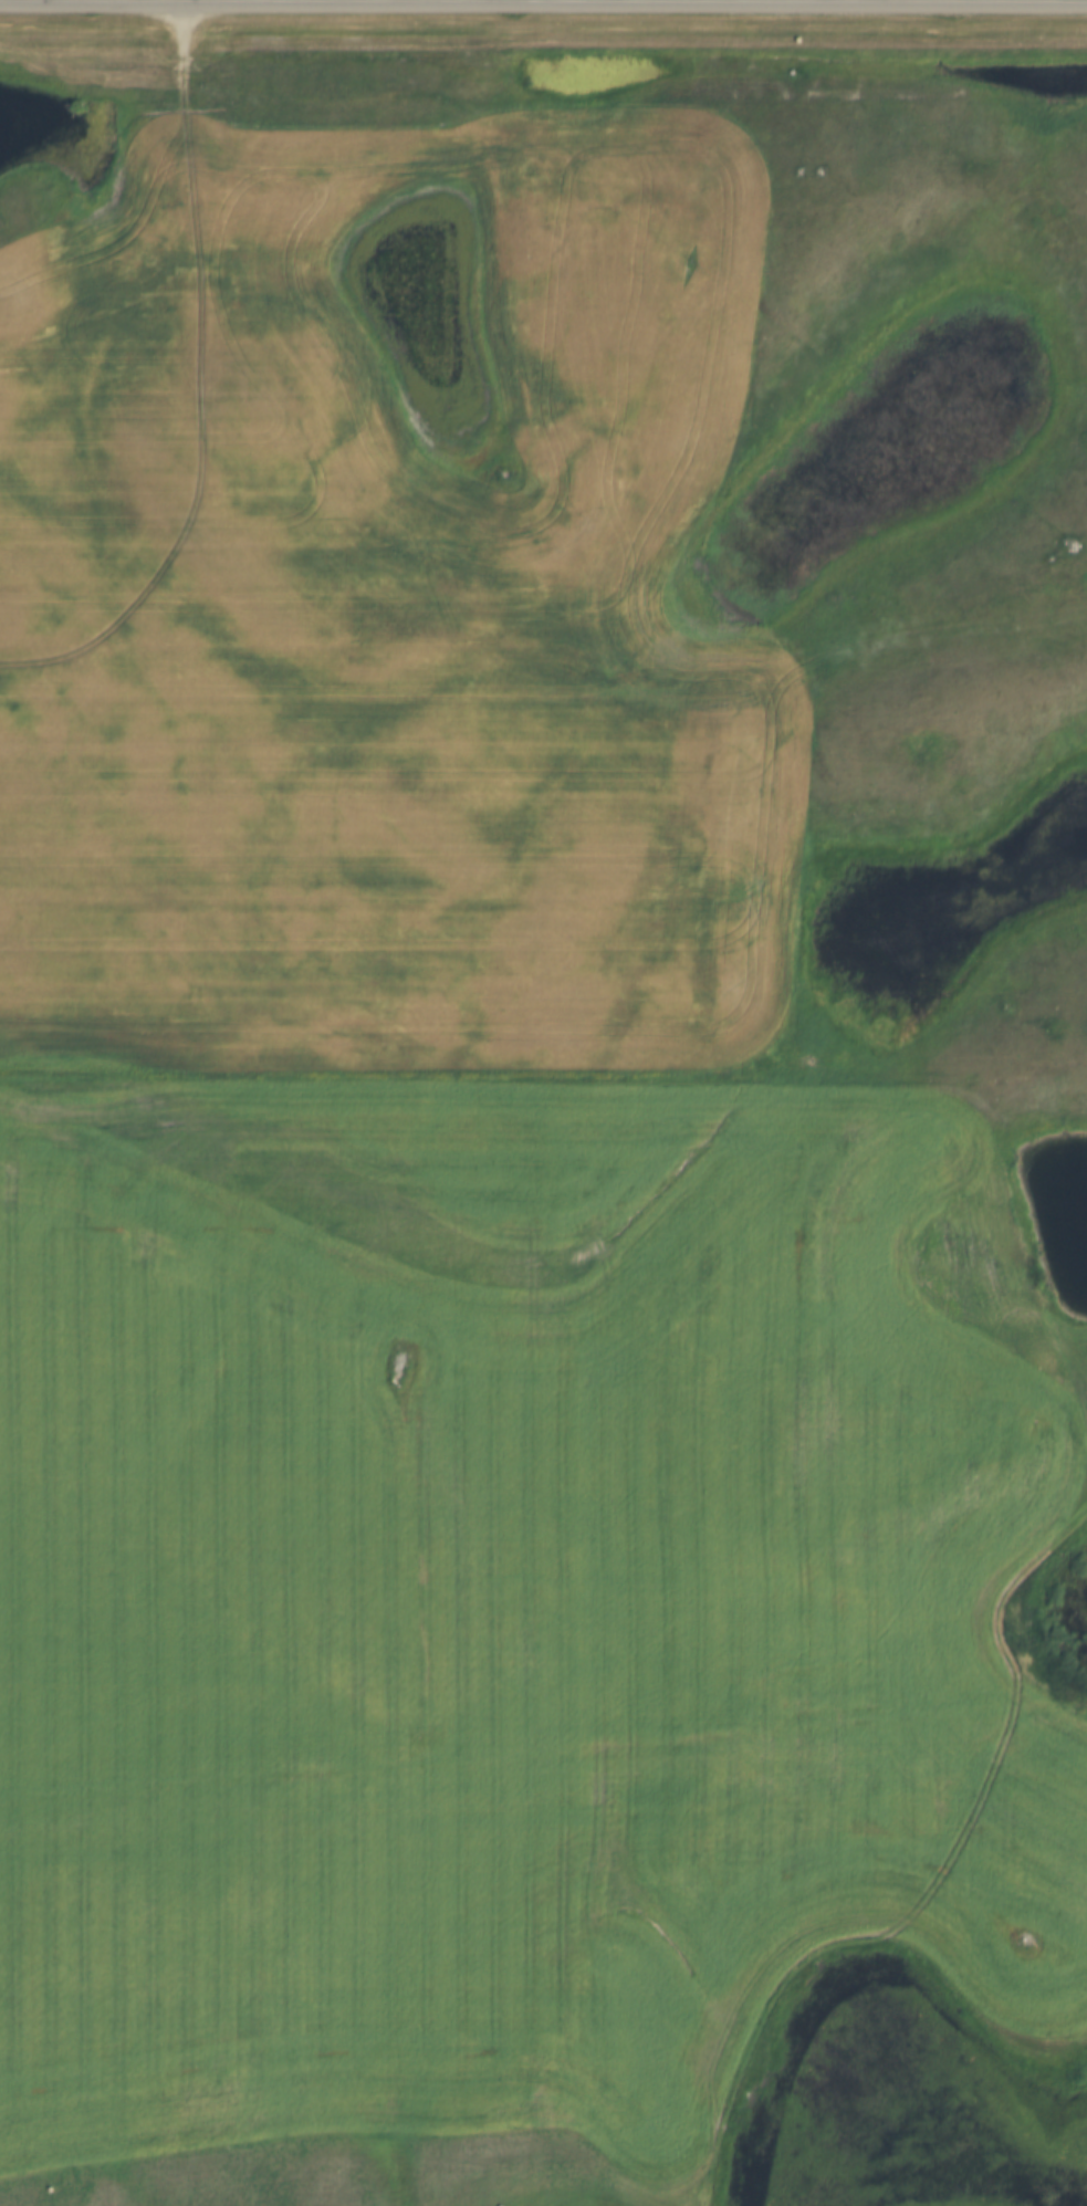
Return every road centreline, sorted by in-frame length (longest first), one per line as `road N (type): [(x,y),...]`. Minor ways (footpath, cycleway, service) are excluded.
road 1 (track): [(180,0),(189,268),(209,393),(206,425),(187,473),(153,522),(30,660),(0,714)]

